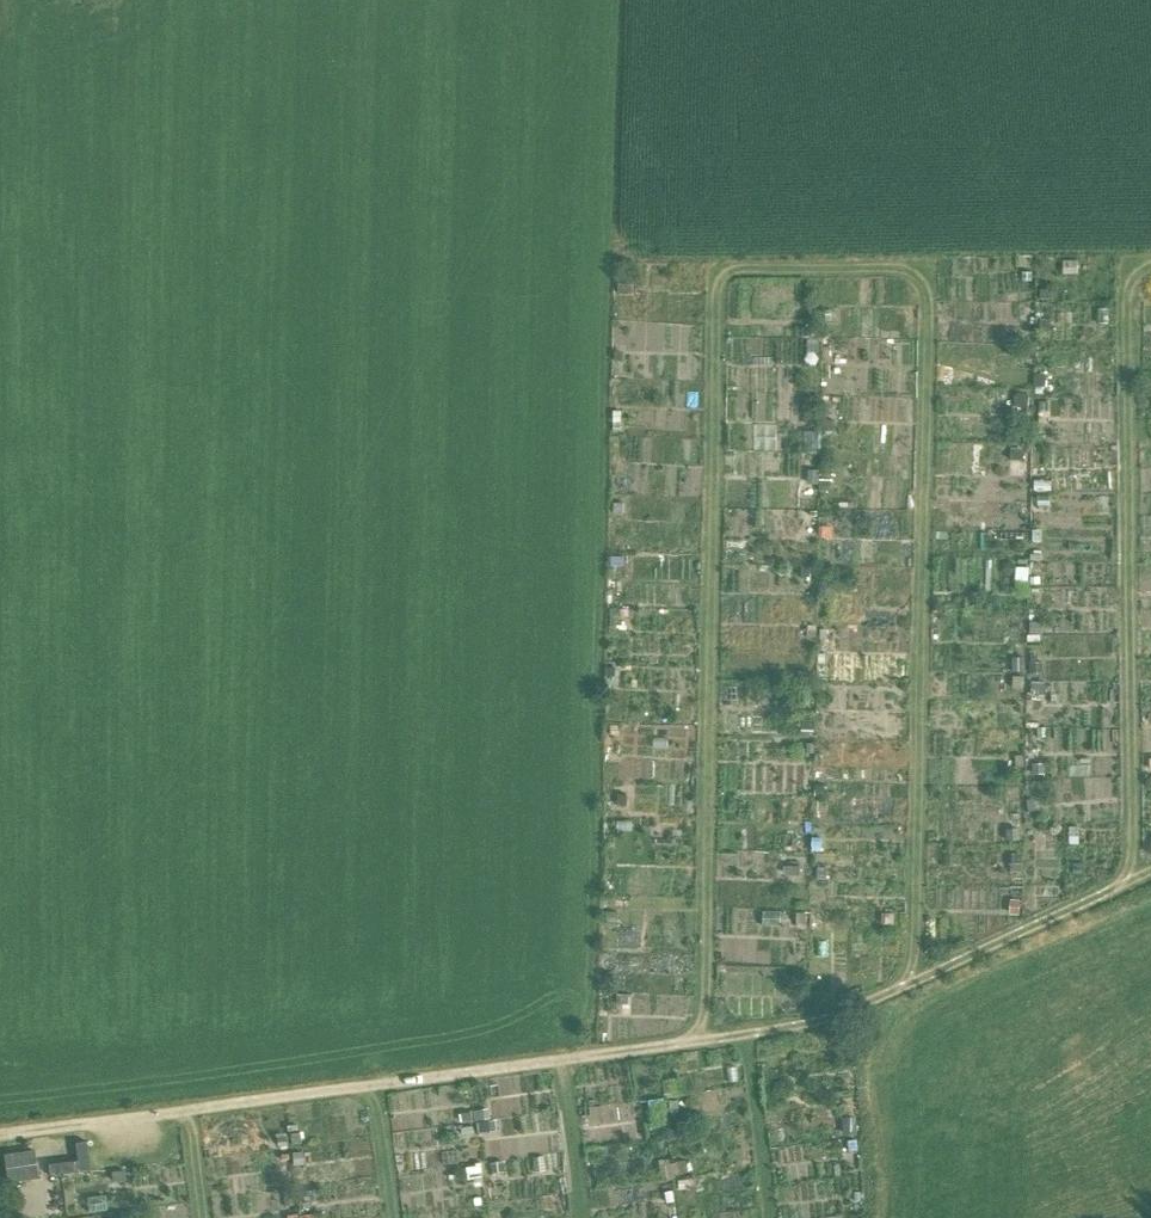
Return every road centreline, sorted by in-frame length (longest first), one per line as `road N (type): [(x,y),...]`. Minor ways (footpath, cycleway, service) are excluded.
road 1 (track): [(1150,870),(830,1019),(0,1135)]
road 2 (track): [(1120,883),(1133,856),(1128,297),(1150,270)]

